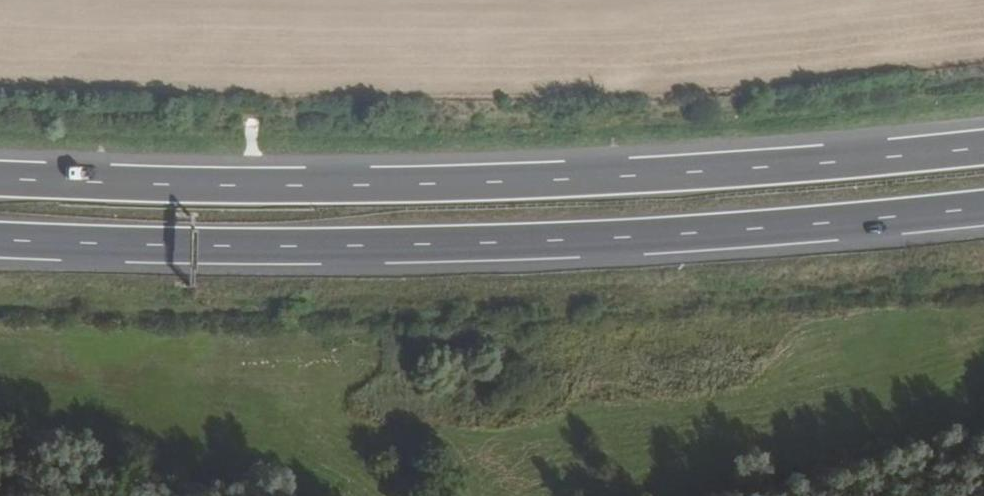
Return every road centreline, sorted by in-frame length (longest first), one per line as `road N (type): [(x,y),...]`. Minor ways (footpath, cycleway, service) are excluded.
road 1 (trunk): [(0,237),(476,242),(983,206)]
road 2 (trunk): [(983,147),(477,182),(0,177)]

